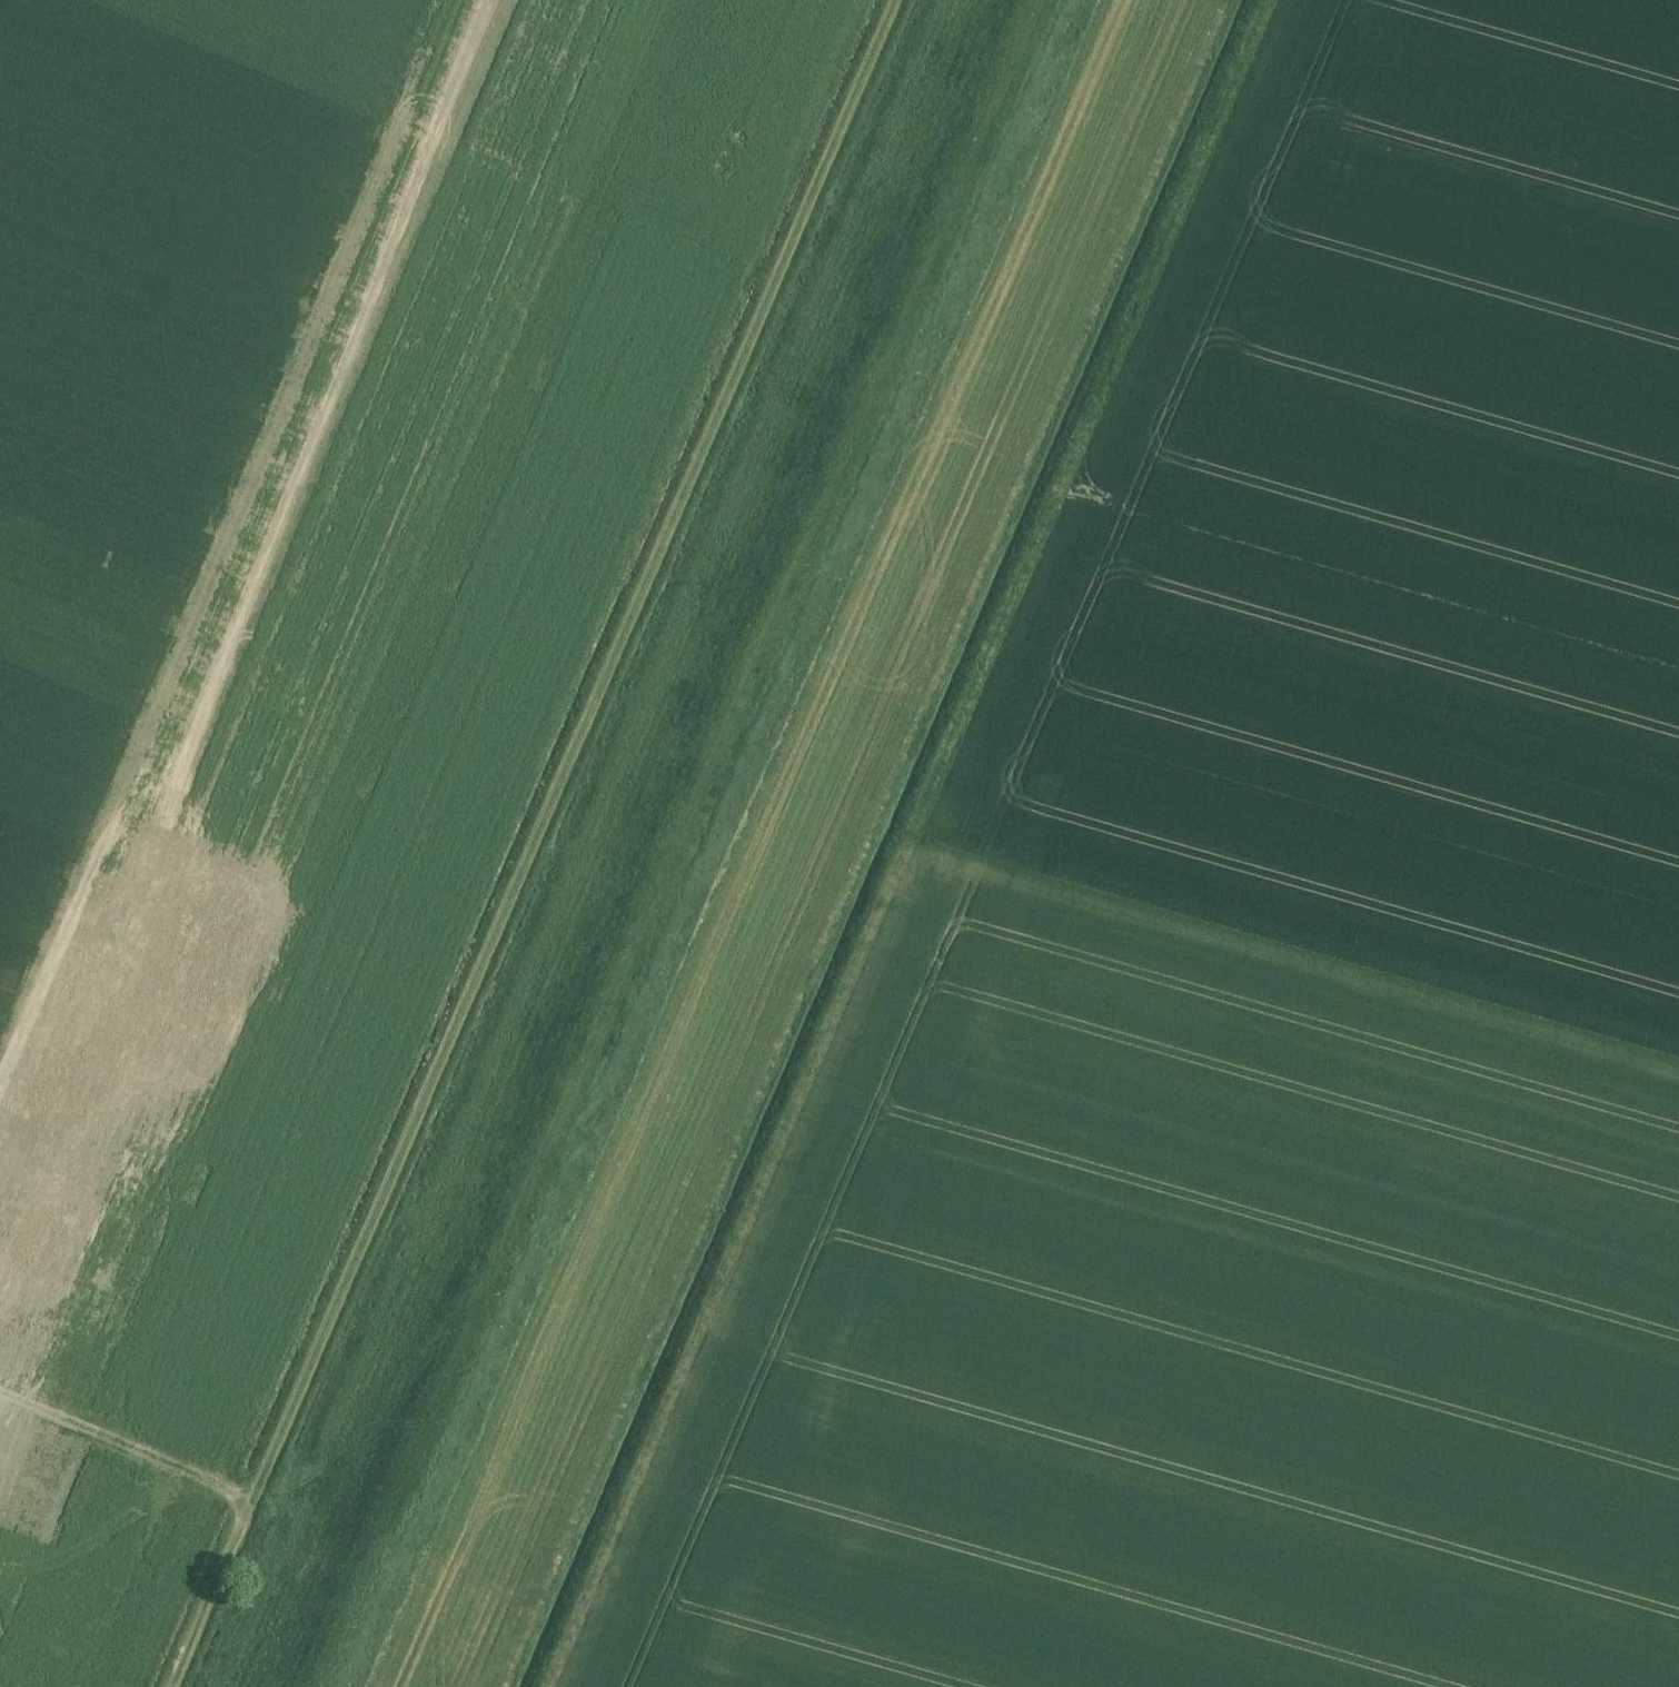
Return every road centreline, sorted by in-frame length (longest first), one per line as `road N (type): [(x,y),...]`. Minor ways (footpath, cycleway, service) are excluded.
road 1 (track): [(905,0),(257,1501)]
road 2 (track): [(0,1384),(257,1501)]
road 3 (track): [(257,1501),(175,1686)]

